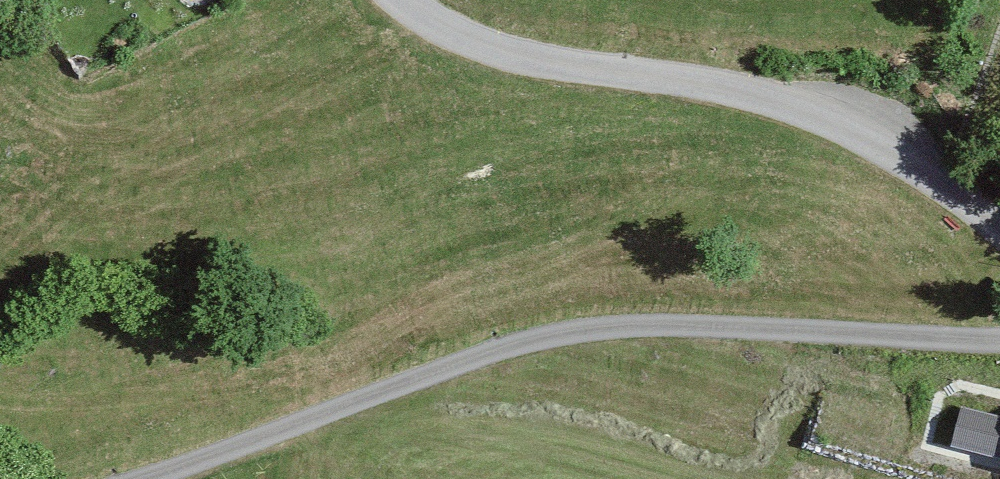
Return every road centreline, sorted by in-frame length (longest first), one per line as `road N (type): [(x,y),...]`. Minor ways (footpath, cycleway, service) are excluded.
road 1 (unclassified): [(999,338),(639,323),(510,345),(135,478)]
road 2 (unclassified): [(999,225),(883,145),(801,112),(694,79),(536,59),(459,37),(400,0)]

